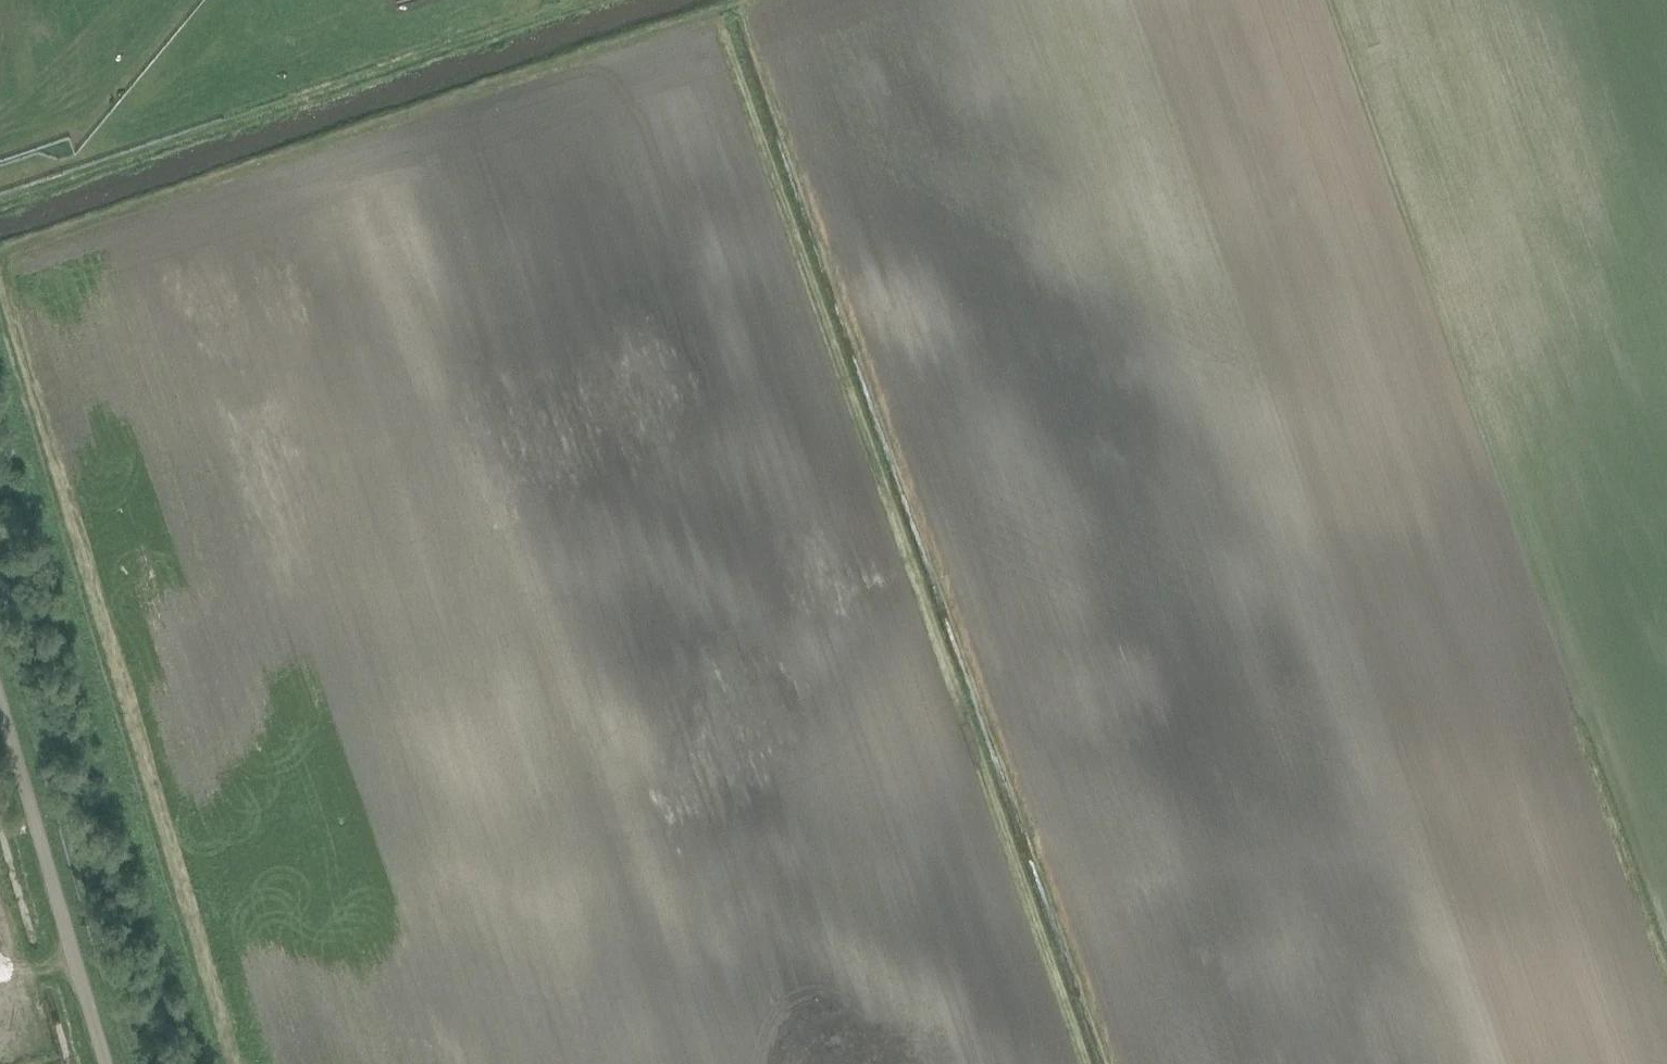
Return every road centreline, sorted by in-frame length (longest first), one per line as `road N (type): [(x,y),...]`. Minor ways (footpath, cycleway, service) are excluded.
road 1 (track): [(754,0),(0,251)]
road 2 (unclassified): [(104,1063),(0,706)]

